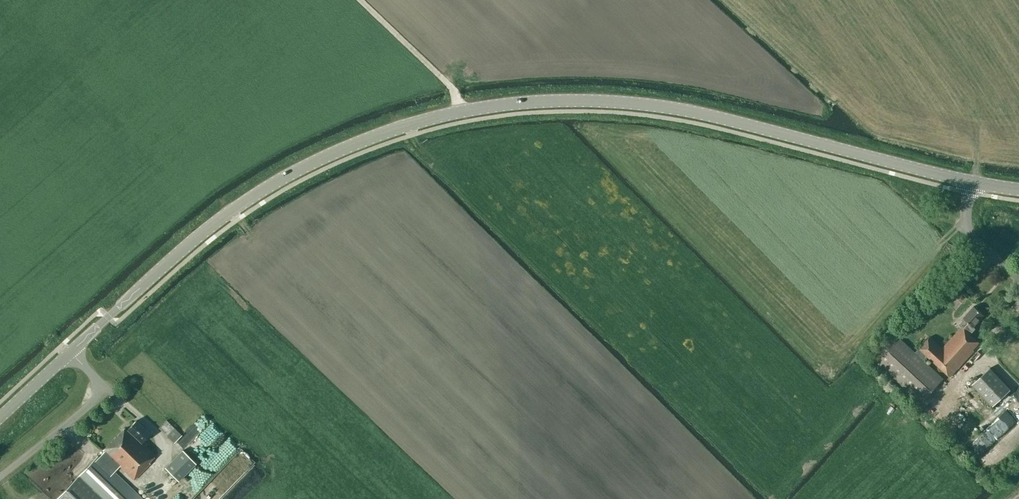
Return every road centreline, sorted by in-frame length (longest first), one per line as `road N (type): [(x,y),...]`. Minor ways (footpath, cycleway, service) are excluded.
road 1 (tertiary): [(71,349),(258,192),(393,128),(485,105),(595,97),(668,105),(967,179)]
road 2 (unclassified): [(0,475),(92,402),(96,379),(71,349)]
road 3 (track): [(462,111),(453,90),(361,0)]

